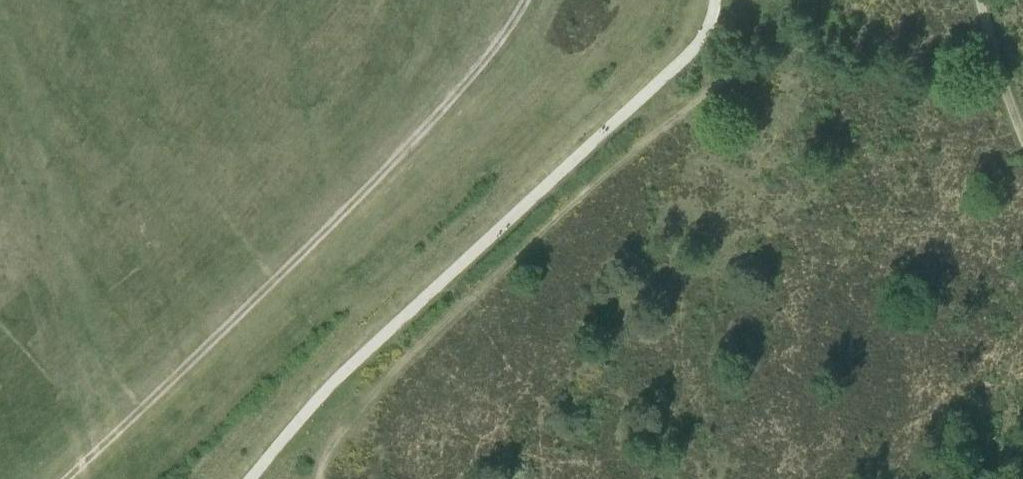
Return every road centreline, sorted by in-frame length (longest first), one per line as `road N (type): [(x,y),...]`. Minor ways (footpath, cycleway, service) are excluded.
road 1 (track): [(61,478),(427,116),(516,0)]

